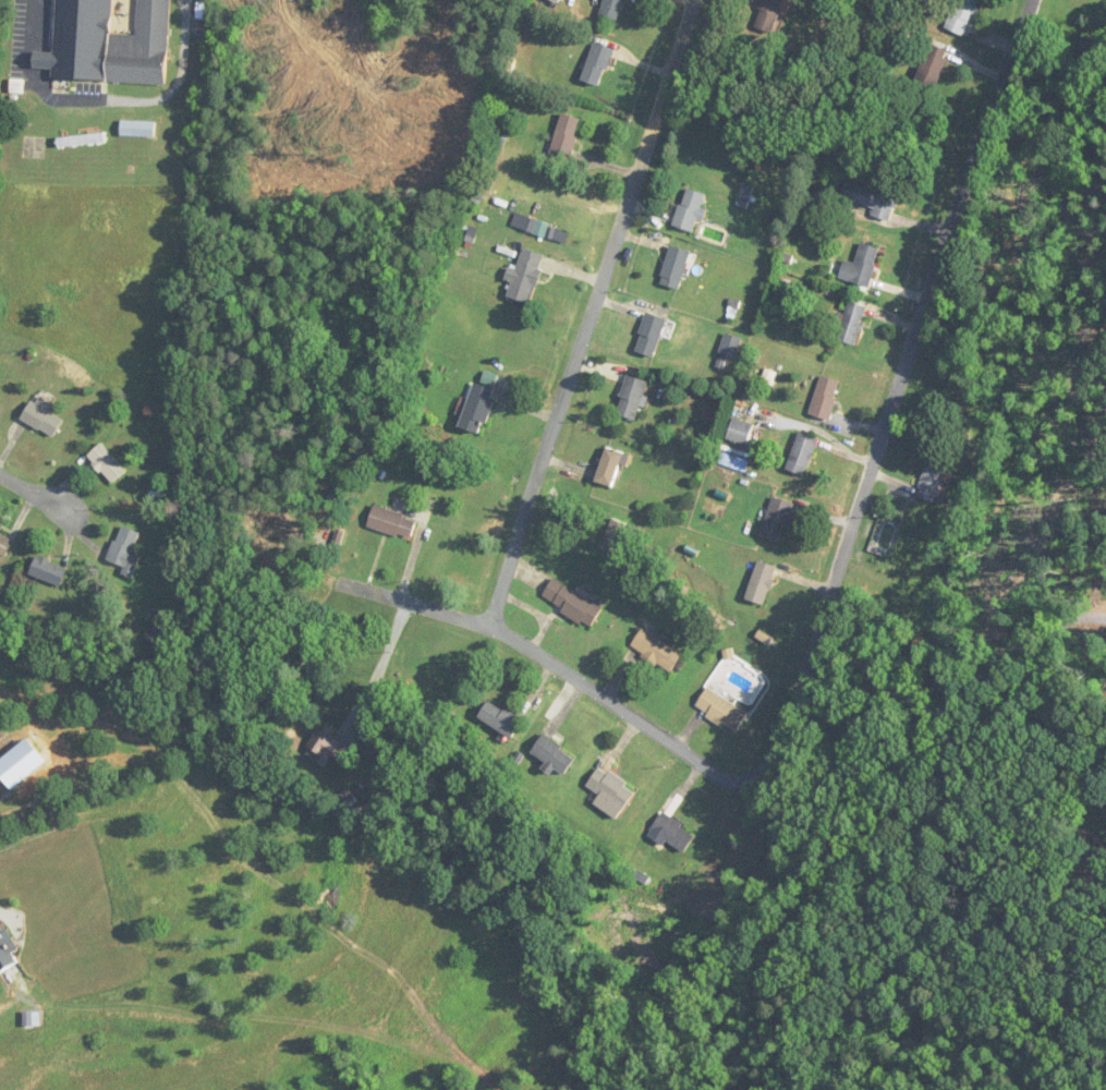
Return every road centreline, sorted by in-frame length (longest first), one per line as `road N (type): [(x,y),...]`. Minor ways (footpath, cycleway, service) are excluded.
road 1 (residential): [(762,804),(1030,0)]
road 2 (residential): [(697,0),(494,627)]
road 3 (residential): [(347,581),(494,627),(762,804)]
road 4 (residential): [(818,635),(1006,647),(1105,639)]

